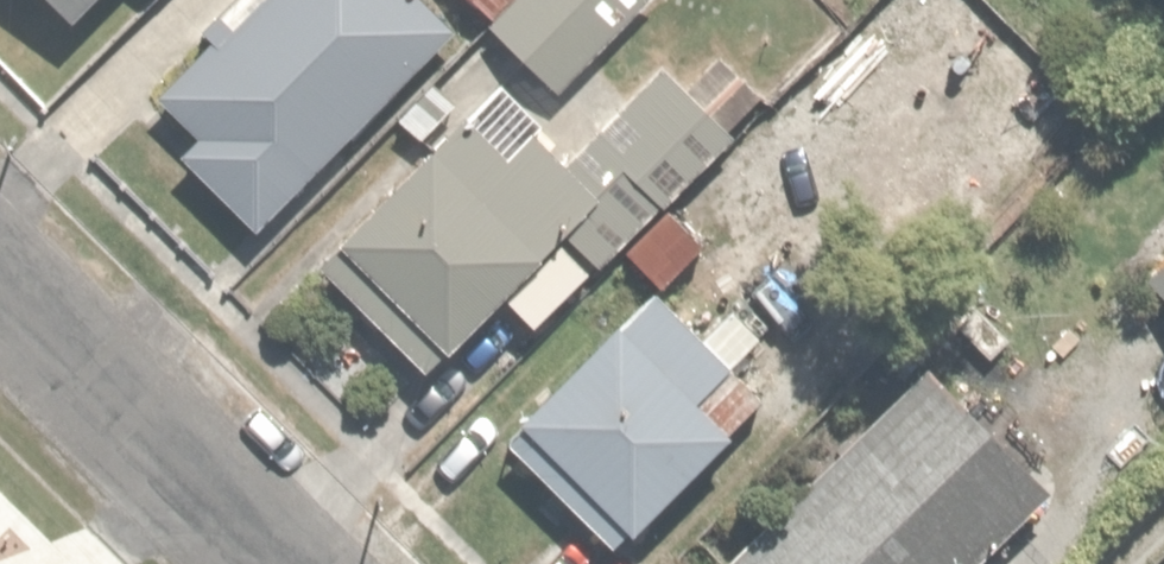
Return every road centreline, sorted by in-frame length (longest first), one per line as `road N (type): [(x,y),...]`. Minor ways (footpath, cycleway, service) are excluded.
road 1 (residential): [(0,262),(300,563)]

